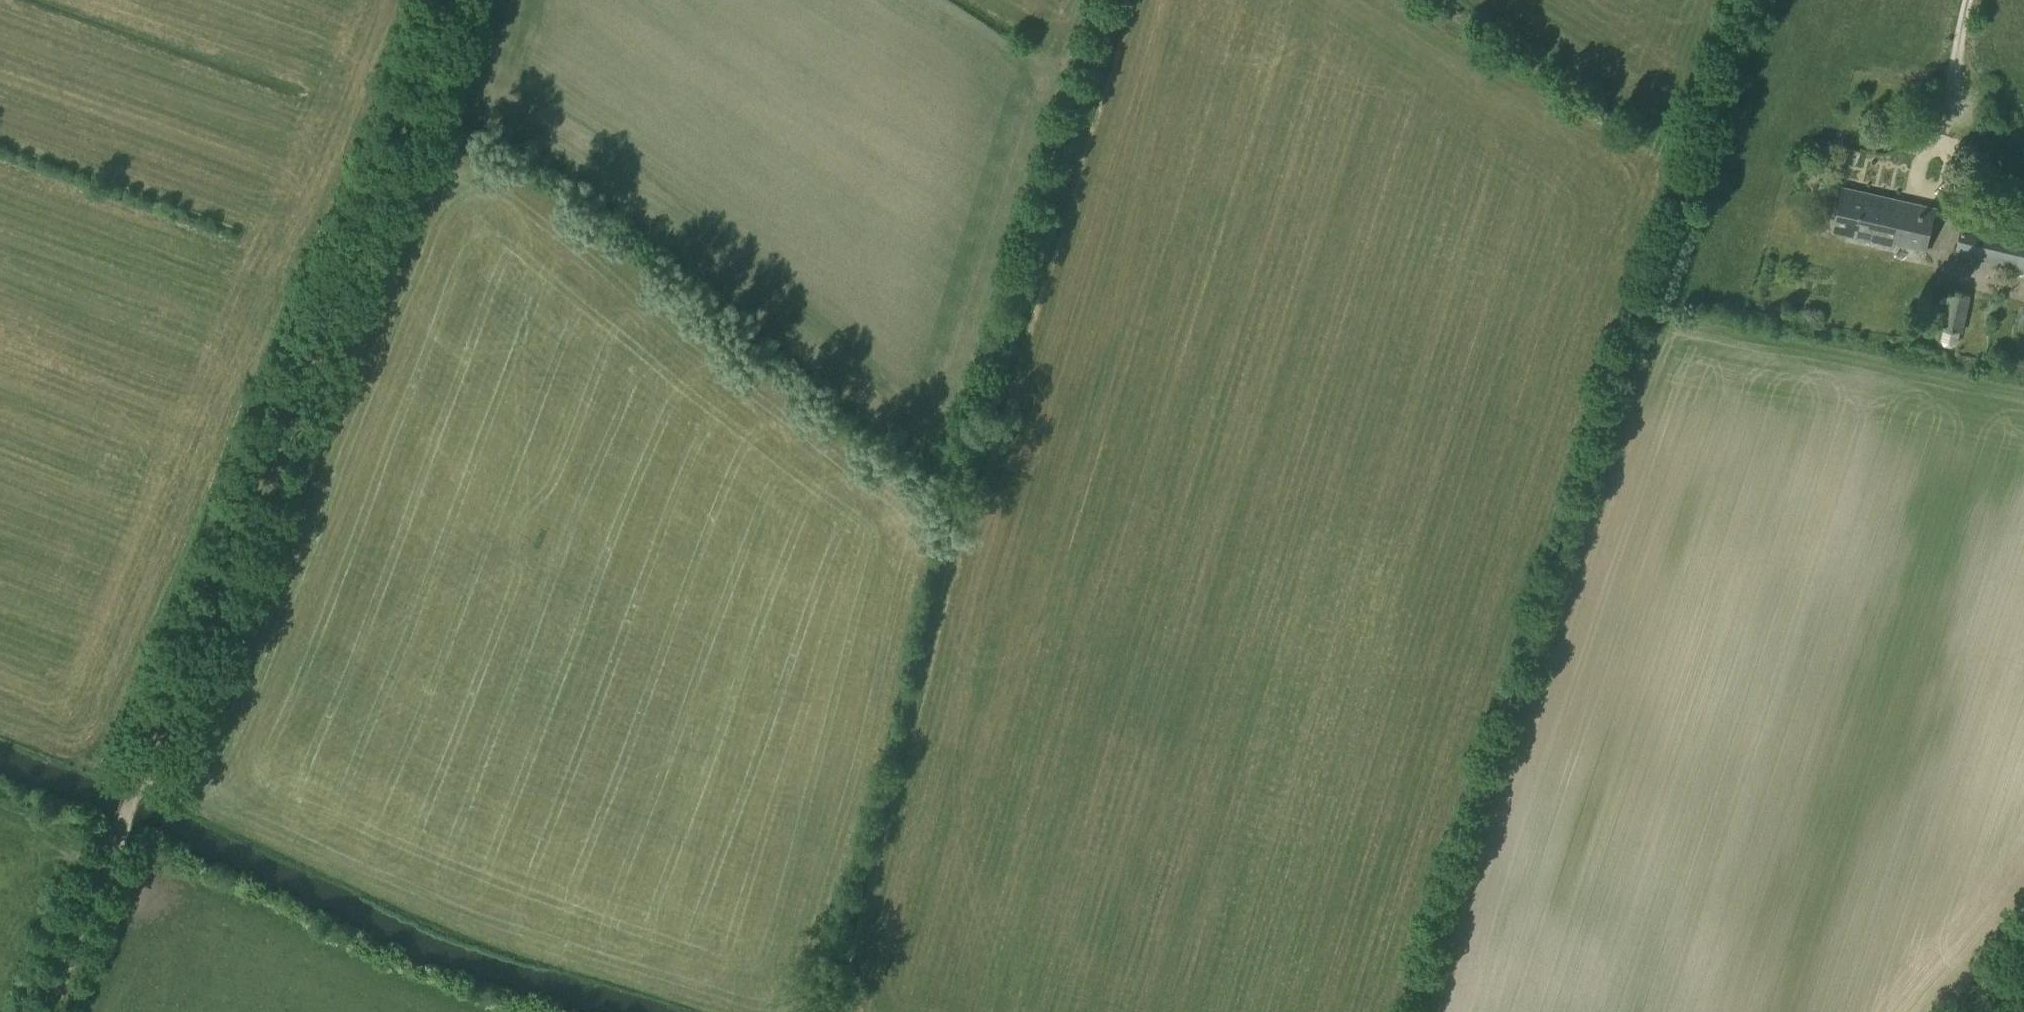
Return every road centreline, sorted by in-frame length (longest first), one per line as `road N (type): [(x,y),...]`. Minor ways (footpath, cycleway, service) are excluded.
road 1 (track): [(53,1011),(444,0)]
road 2 (track): [(1930,155),(1969,0)]

